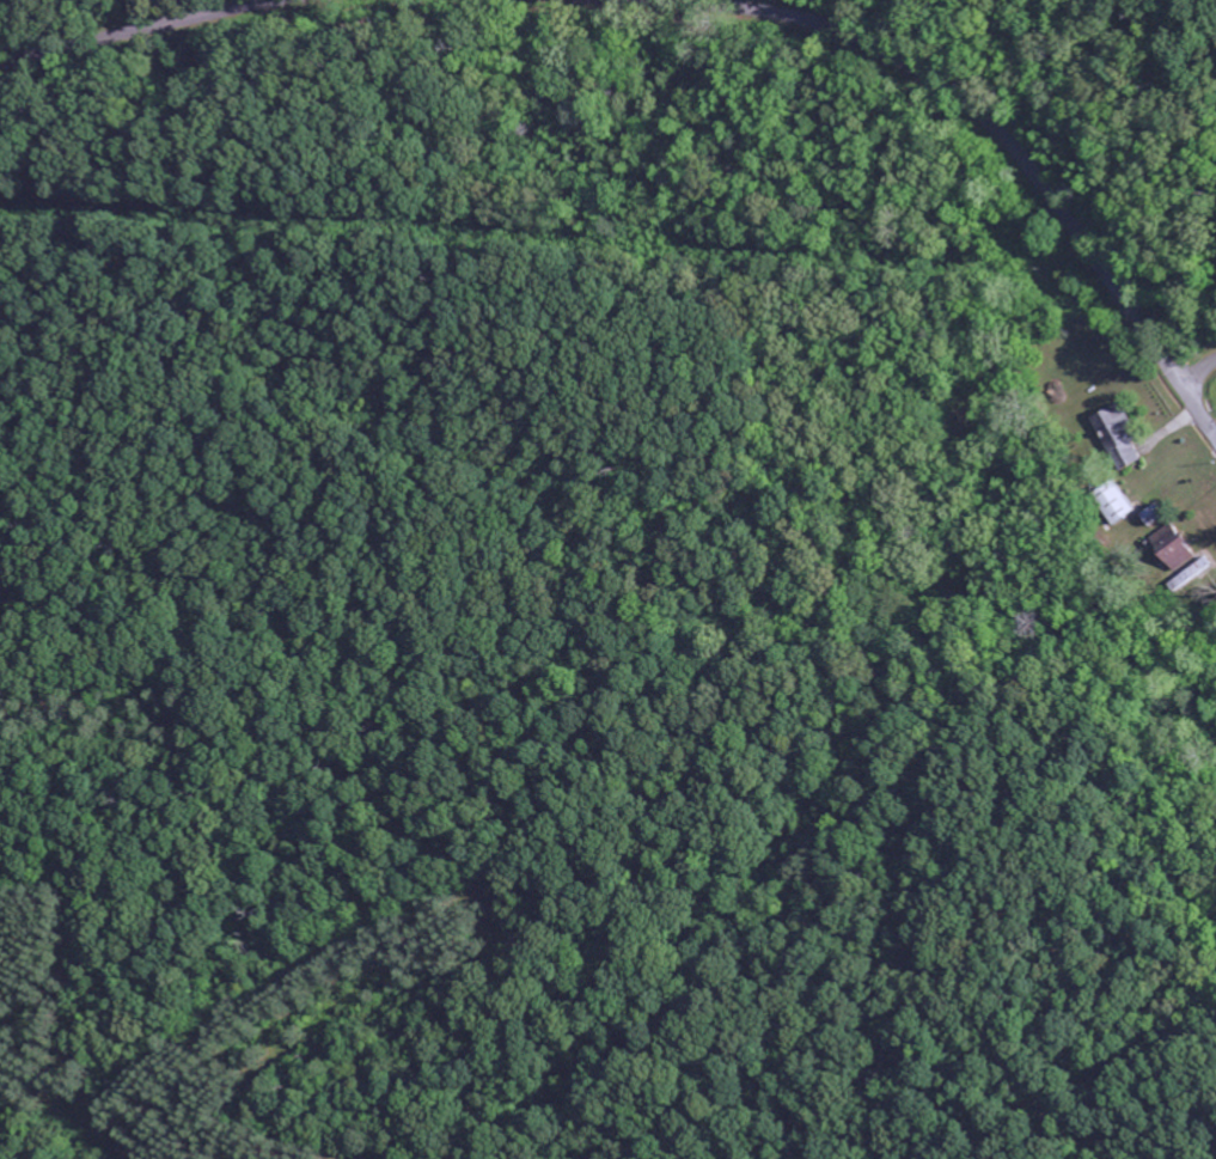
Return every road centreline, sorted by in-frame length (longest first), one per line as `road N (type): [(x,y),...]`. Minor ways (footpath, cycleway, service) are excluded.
road 1 (residential): [(1215,439),(1039,182),(968,105),(880,50),(814,24),(745,8),(633,0)]
road 2 (residential): [(279,0),(0,65)]

